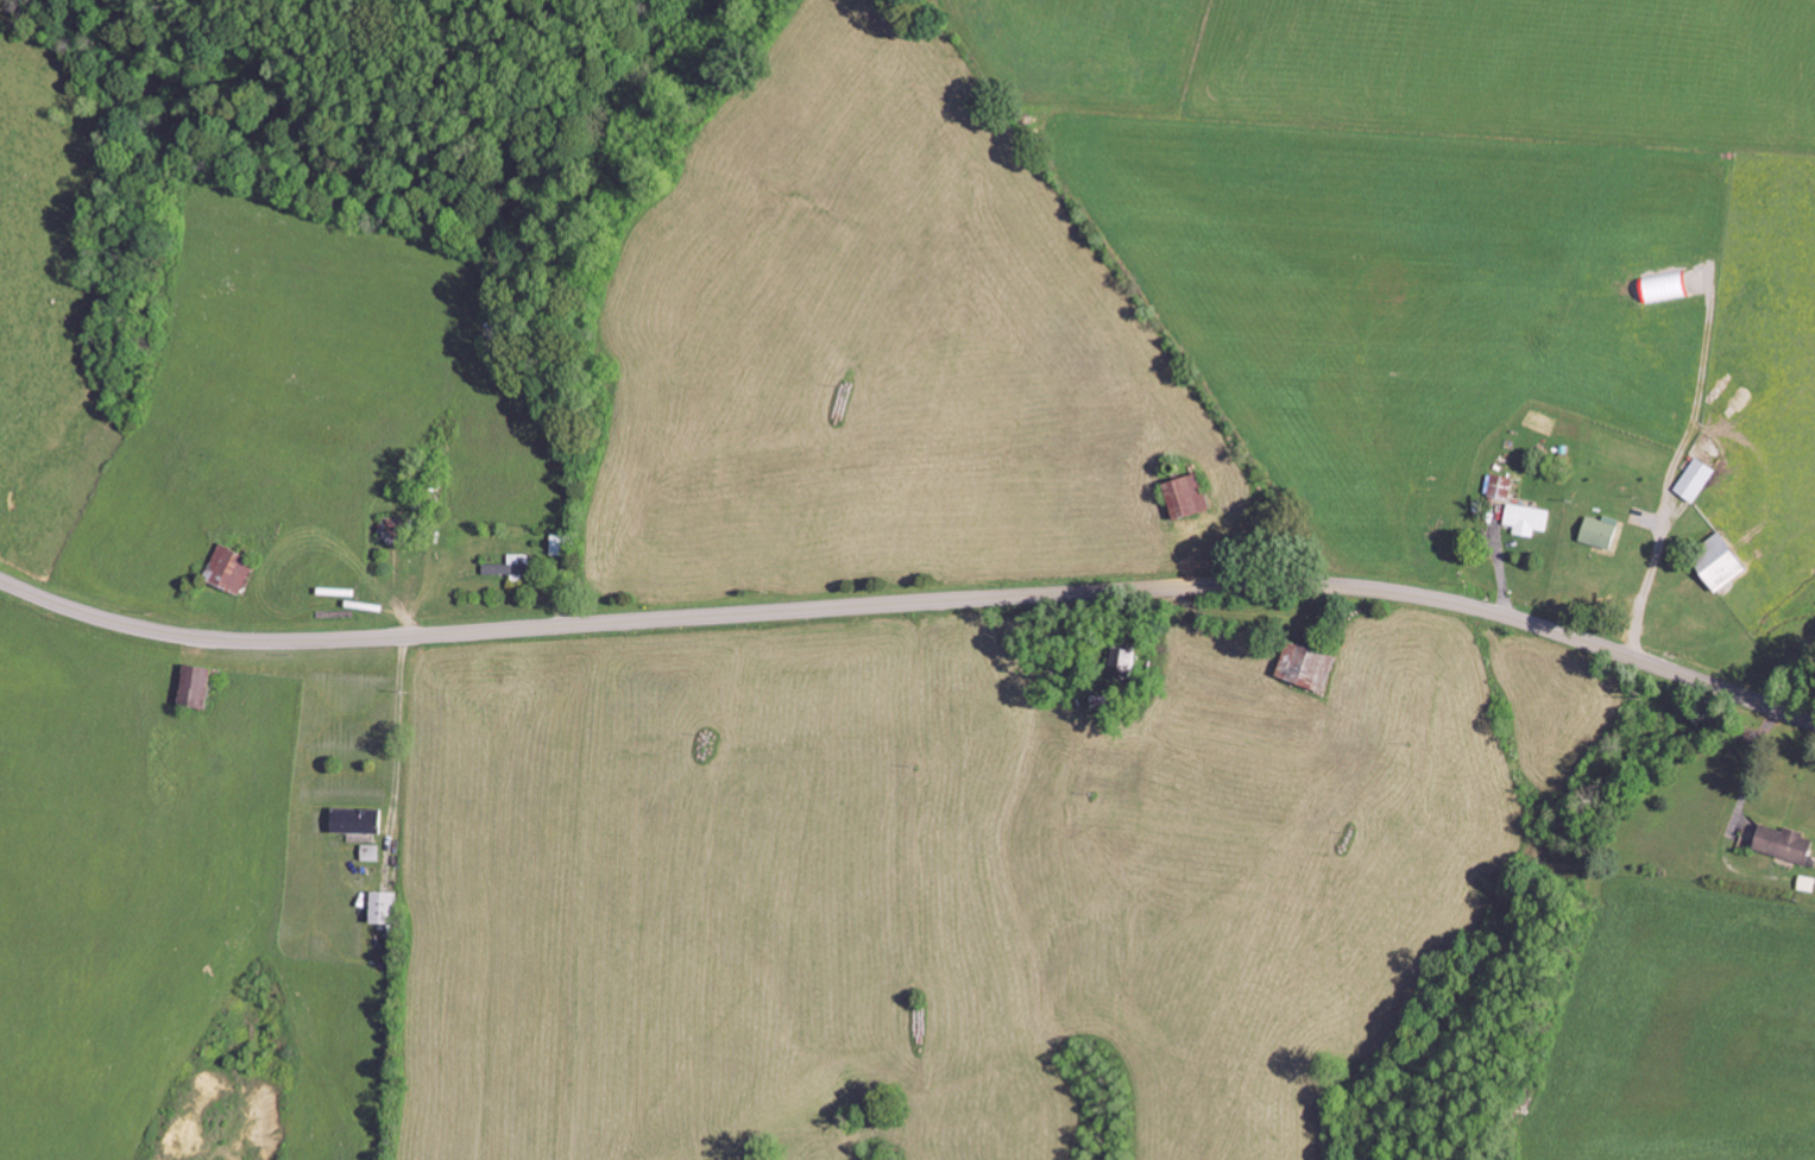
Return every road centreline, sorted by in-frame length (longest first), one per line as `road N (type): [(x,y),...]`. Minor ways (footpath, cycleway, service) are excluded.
road 1 (secondary): [(0,579),(133,626),(247,642),(1202,582),(1329,587),(1513,618),(1814,722)]

